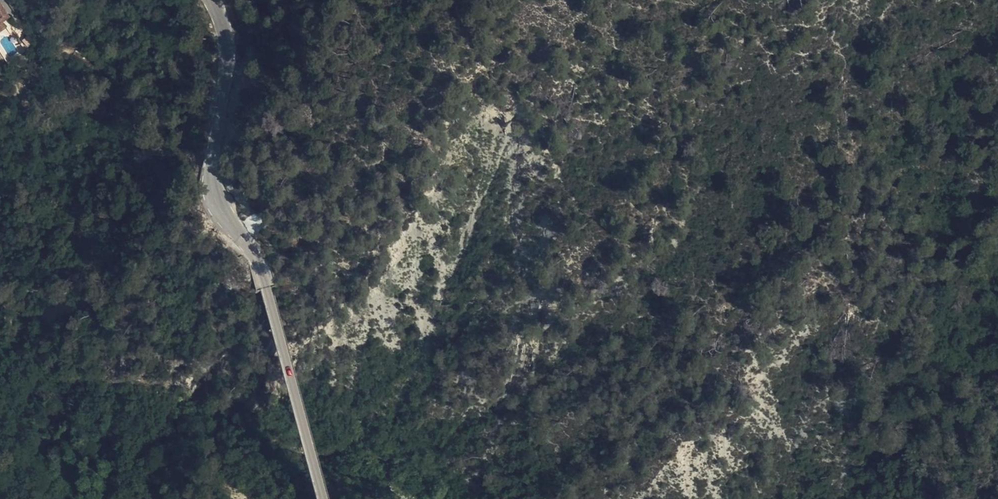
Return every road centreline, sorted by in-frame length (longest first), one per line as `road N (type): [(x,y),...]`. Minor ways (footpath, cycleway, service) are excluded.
road 1 (tertiary): [(215,0),(228,59),(211,178),(256,266),(324,498)]

